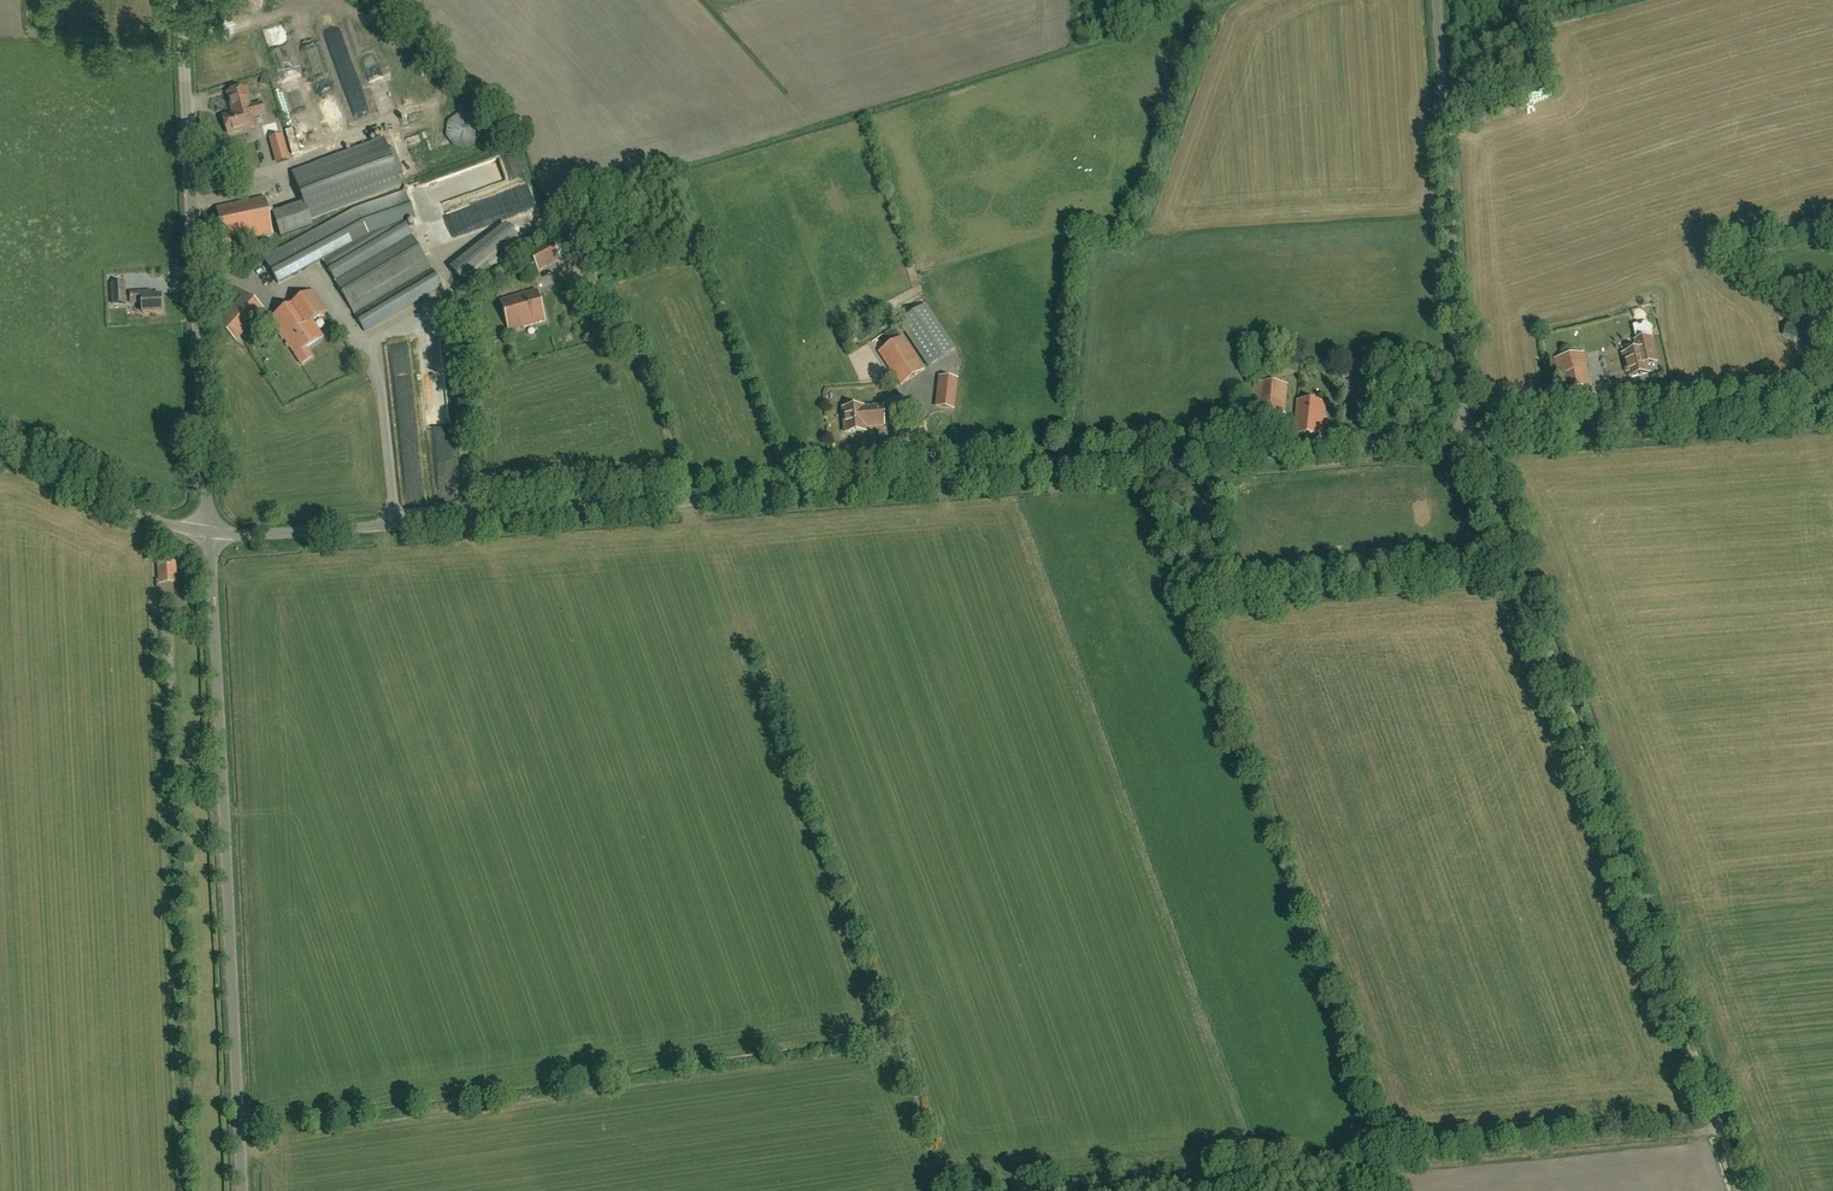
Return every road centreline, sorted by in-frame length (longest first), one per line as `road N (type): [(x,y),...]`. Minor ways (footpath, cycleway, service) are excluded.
road 1 (unclassified): [(211,532),(1470,436)]
road 2 (track): [(1740,1190),(1470,436)]
road 3 (unclassified): [(241,1190),(211,532)]
road 4 (unclassified): [(211,532),(179,0)]
road 5 (unclassified): [(1470,436),(1438,0)]
road 6 (unclassified): [(1832,409),(1470,436)]
road 7 (unclassified): [(211,532),(159,522),(0,441)]

